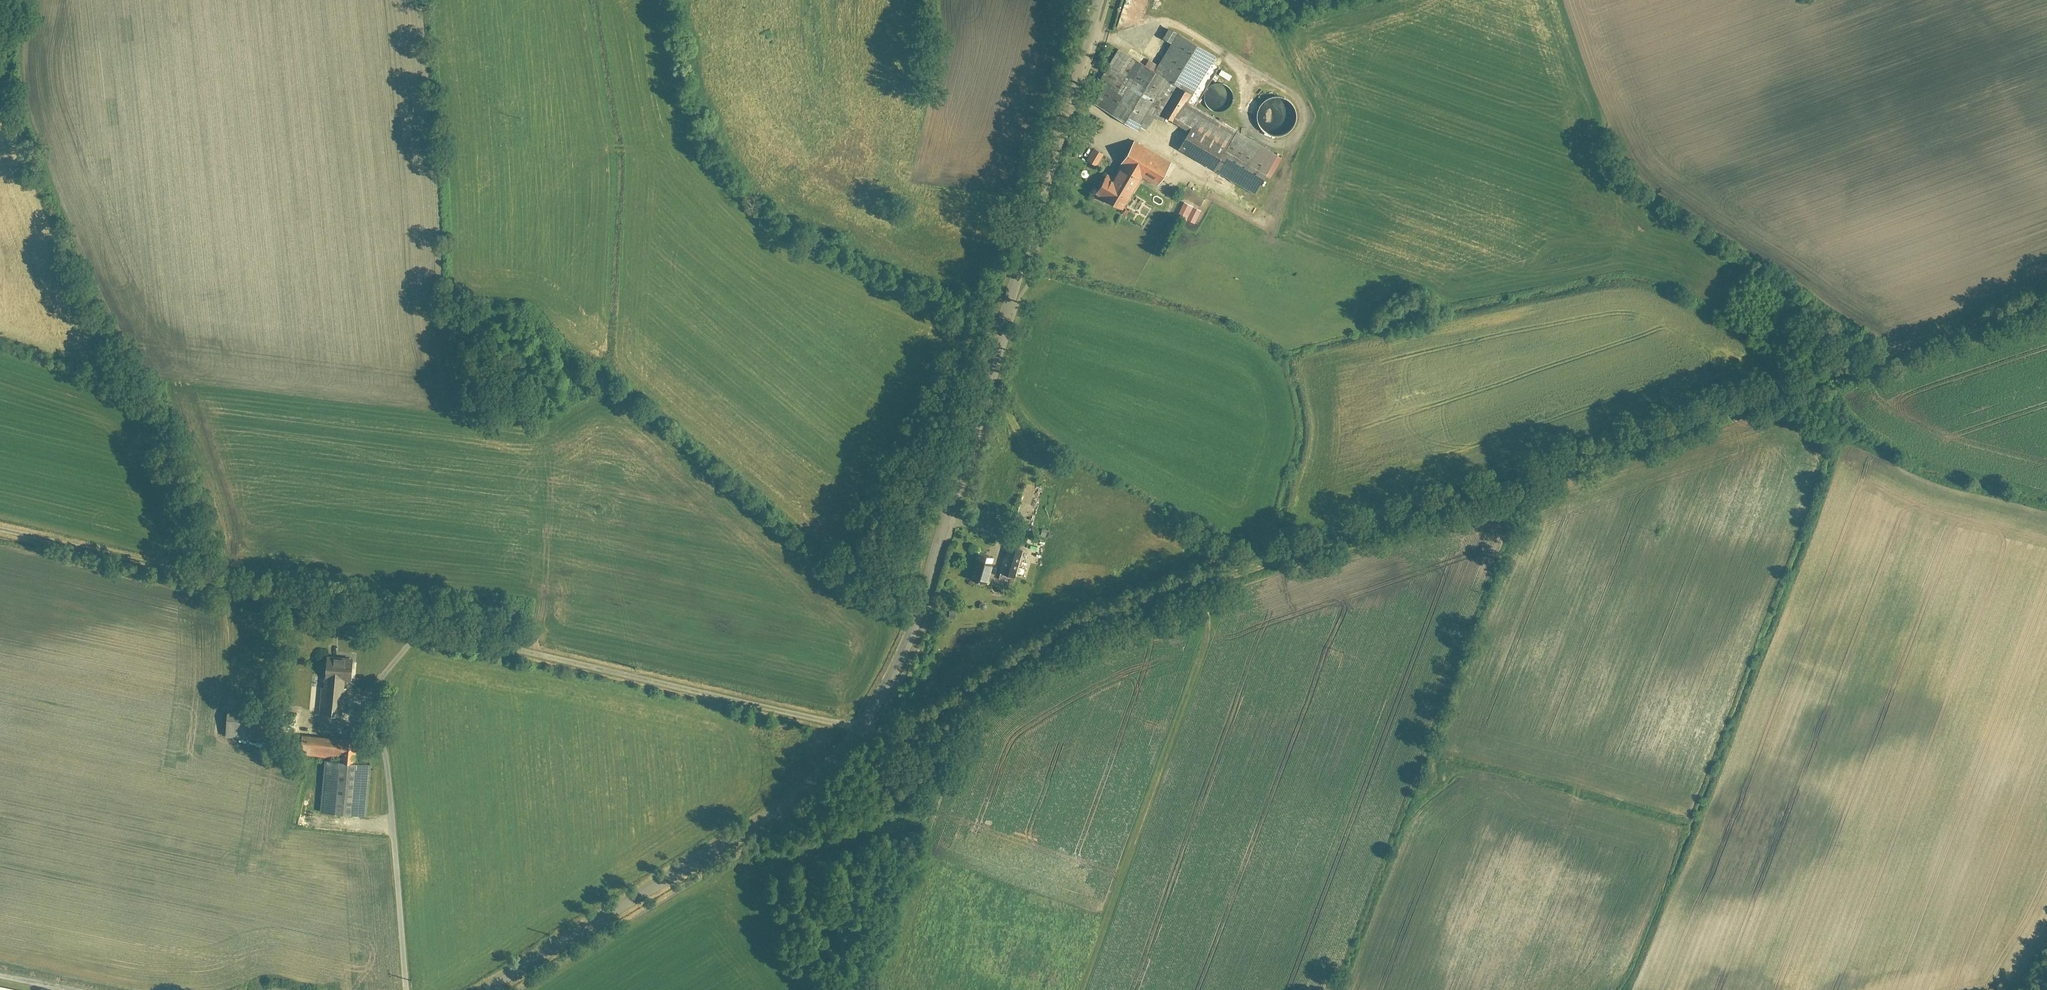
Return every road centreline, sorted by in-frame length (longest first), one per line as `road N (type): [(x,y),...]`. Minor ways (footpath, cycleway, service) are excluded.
road 1 (track): [(2046,301),(1175,593),(1074,632),(910,728),(887,736),(857,732)]
road 2 (tertiary): [(1099,0),(924,591),(879,699),(791,800),(480,989)]
road 3 (track): [(0,530),(423,631)]

